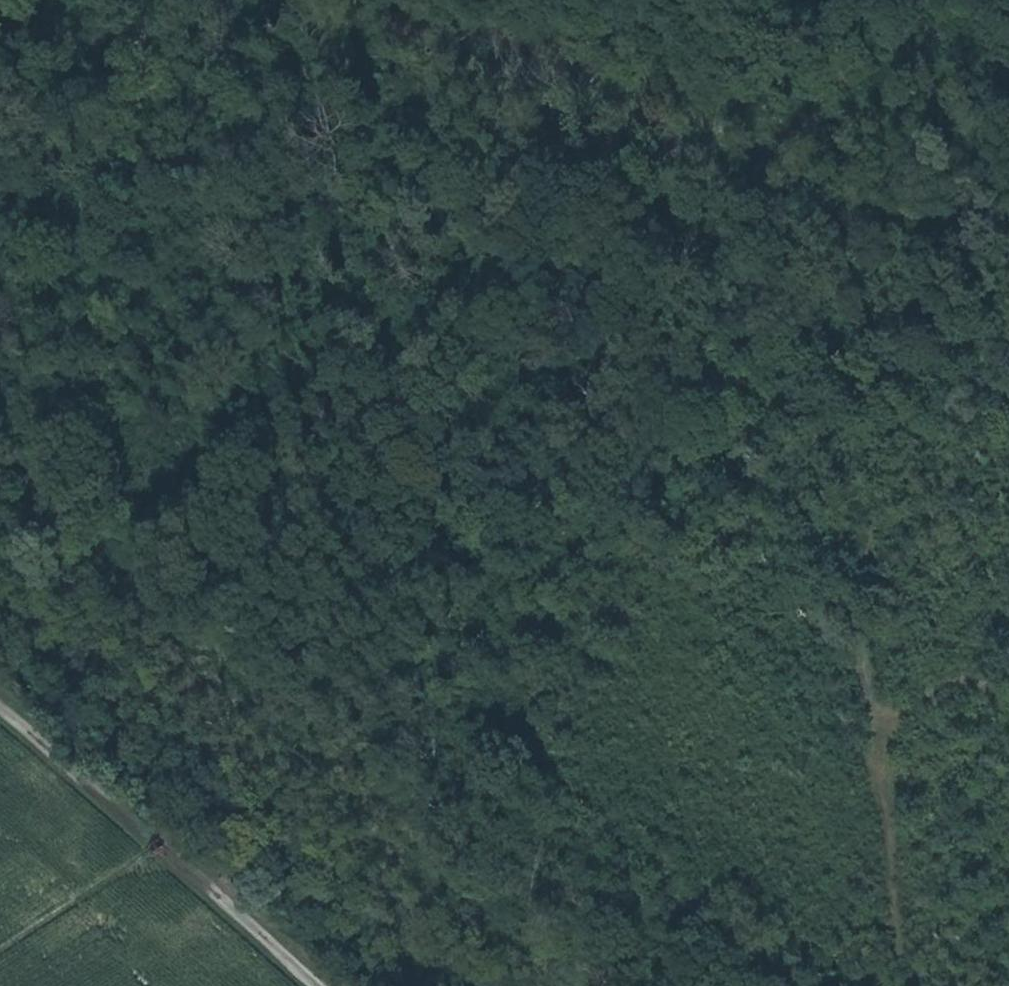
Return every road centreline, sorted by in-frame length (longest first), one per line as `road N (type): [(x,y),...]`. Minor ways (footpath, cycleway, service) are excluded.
road 1 (track): [(1008,693),(908,689),(867,674),(860,466),(830,360),(706,321),(569,320),(416,282),(373,253),(360,224),(356,162),(164,116),(58,140),(0,138)]
road 2 (track): [(0,430),(80,459),(158,555),(313,685),(446,815),(479,897),(597,985)]
road 3 (track): [(0,713),(317,985)]
road 4 (track): [(816,0),(824,29),(897,90),(1008,93)]

